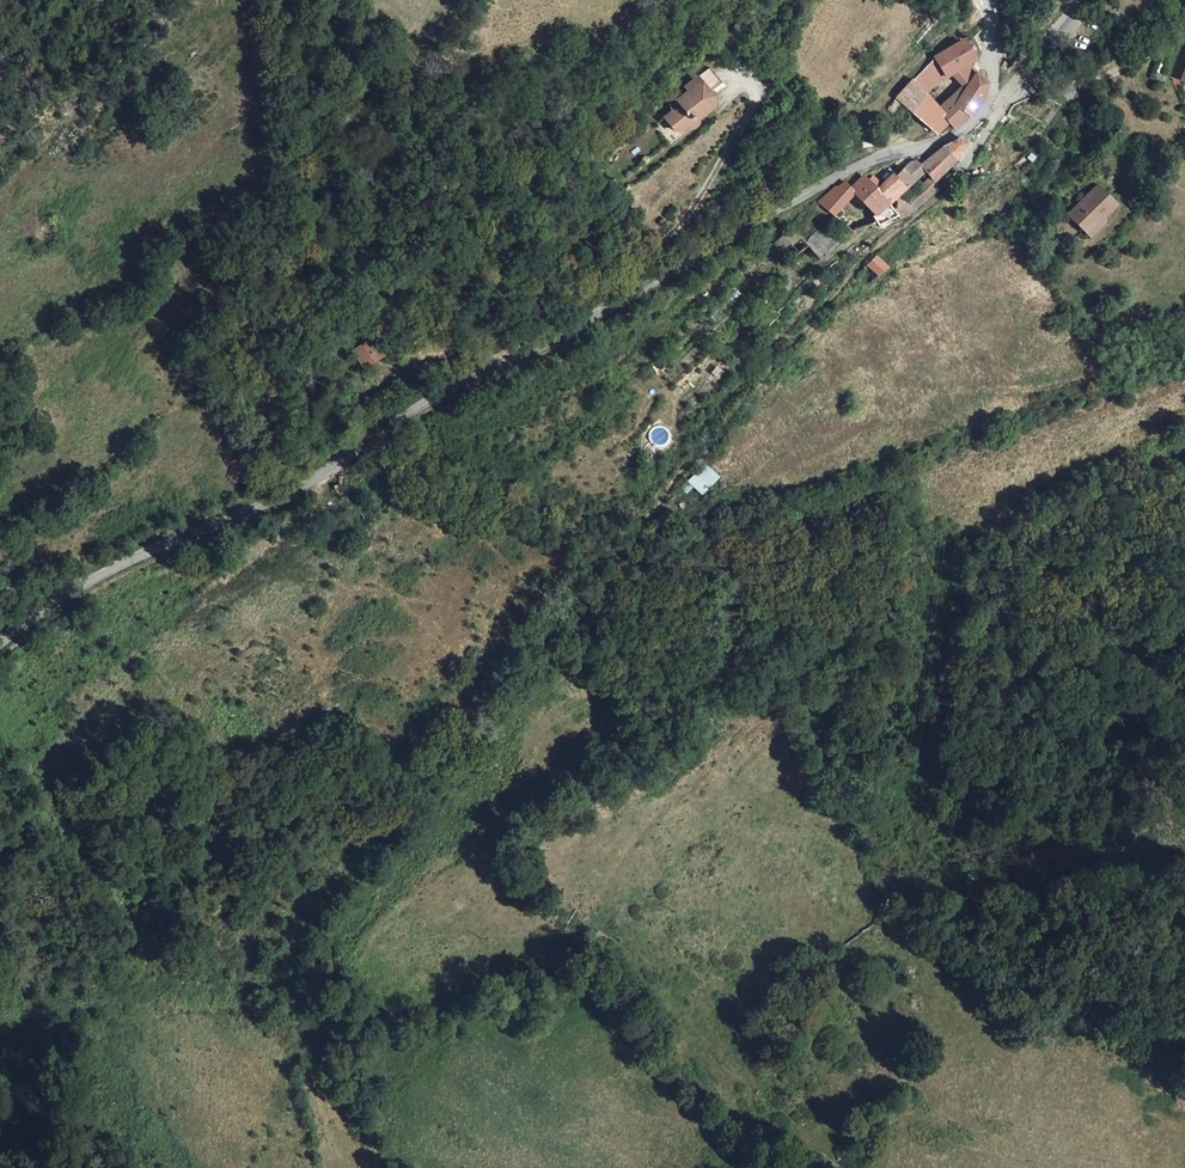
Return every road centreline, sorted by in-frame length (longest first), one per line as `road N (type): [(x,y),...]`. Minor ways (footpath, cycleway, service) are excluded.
road 1 (track): [(391,1167),(366,1143),(344,1077),(338,927),(391,869),(557,603),(650,514),(680,469),(873,253),(950,185),(996,105)]
road 2 (unclassified): [(996,105),(958,134),(848,171),(609,313),(410,410),(310,481),(77,588),(0,643)]

